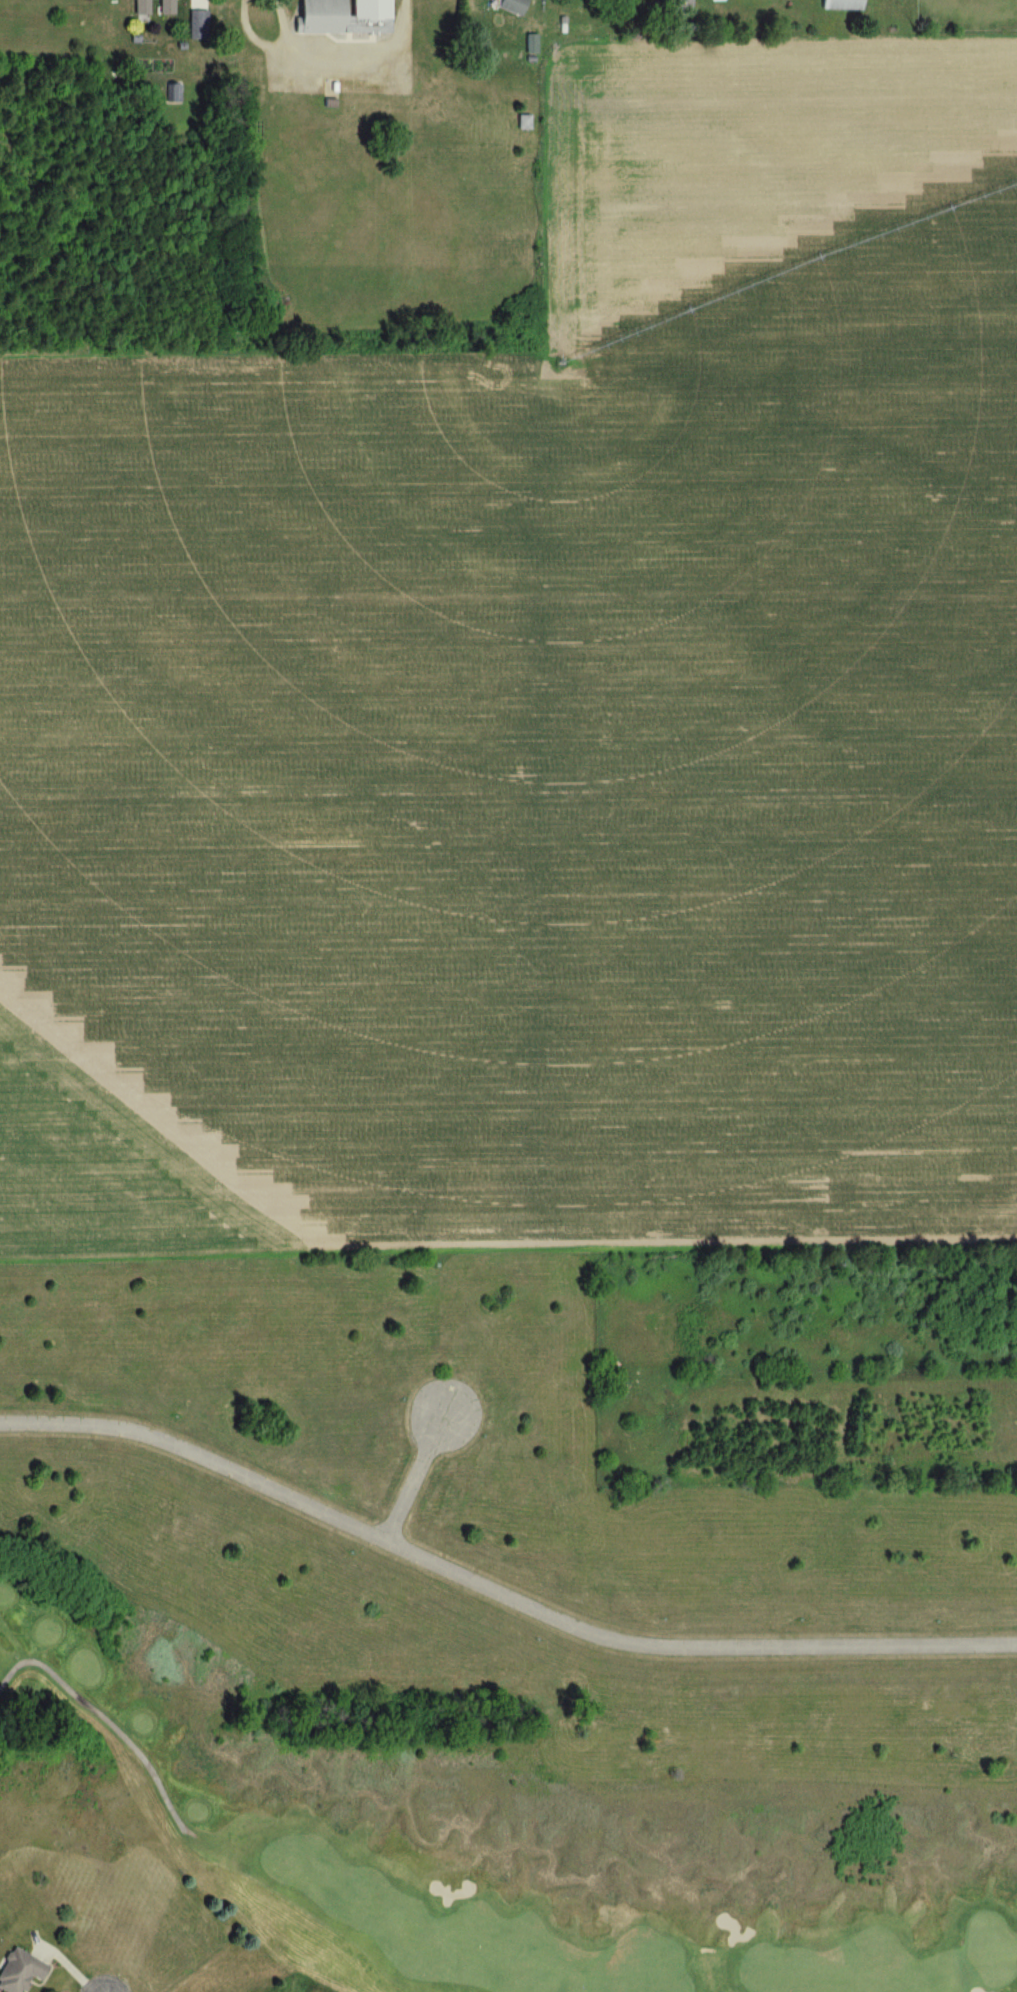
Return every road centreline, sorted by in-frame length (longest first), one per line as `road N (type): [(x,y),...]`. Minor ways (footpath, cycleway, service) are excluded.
road 1 (residential): [(1016,1645),(624,1644),(590,1636),(145,1436),(106,1427),(0,1425)]
road 2 (residential): [(382,1543),(444,1410)]

